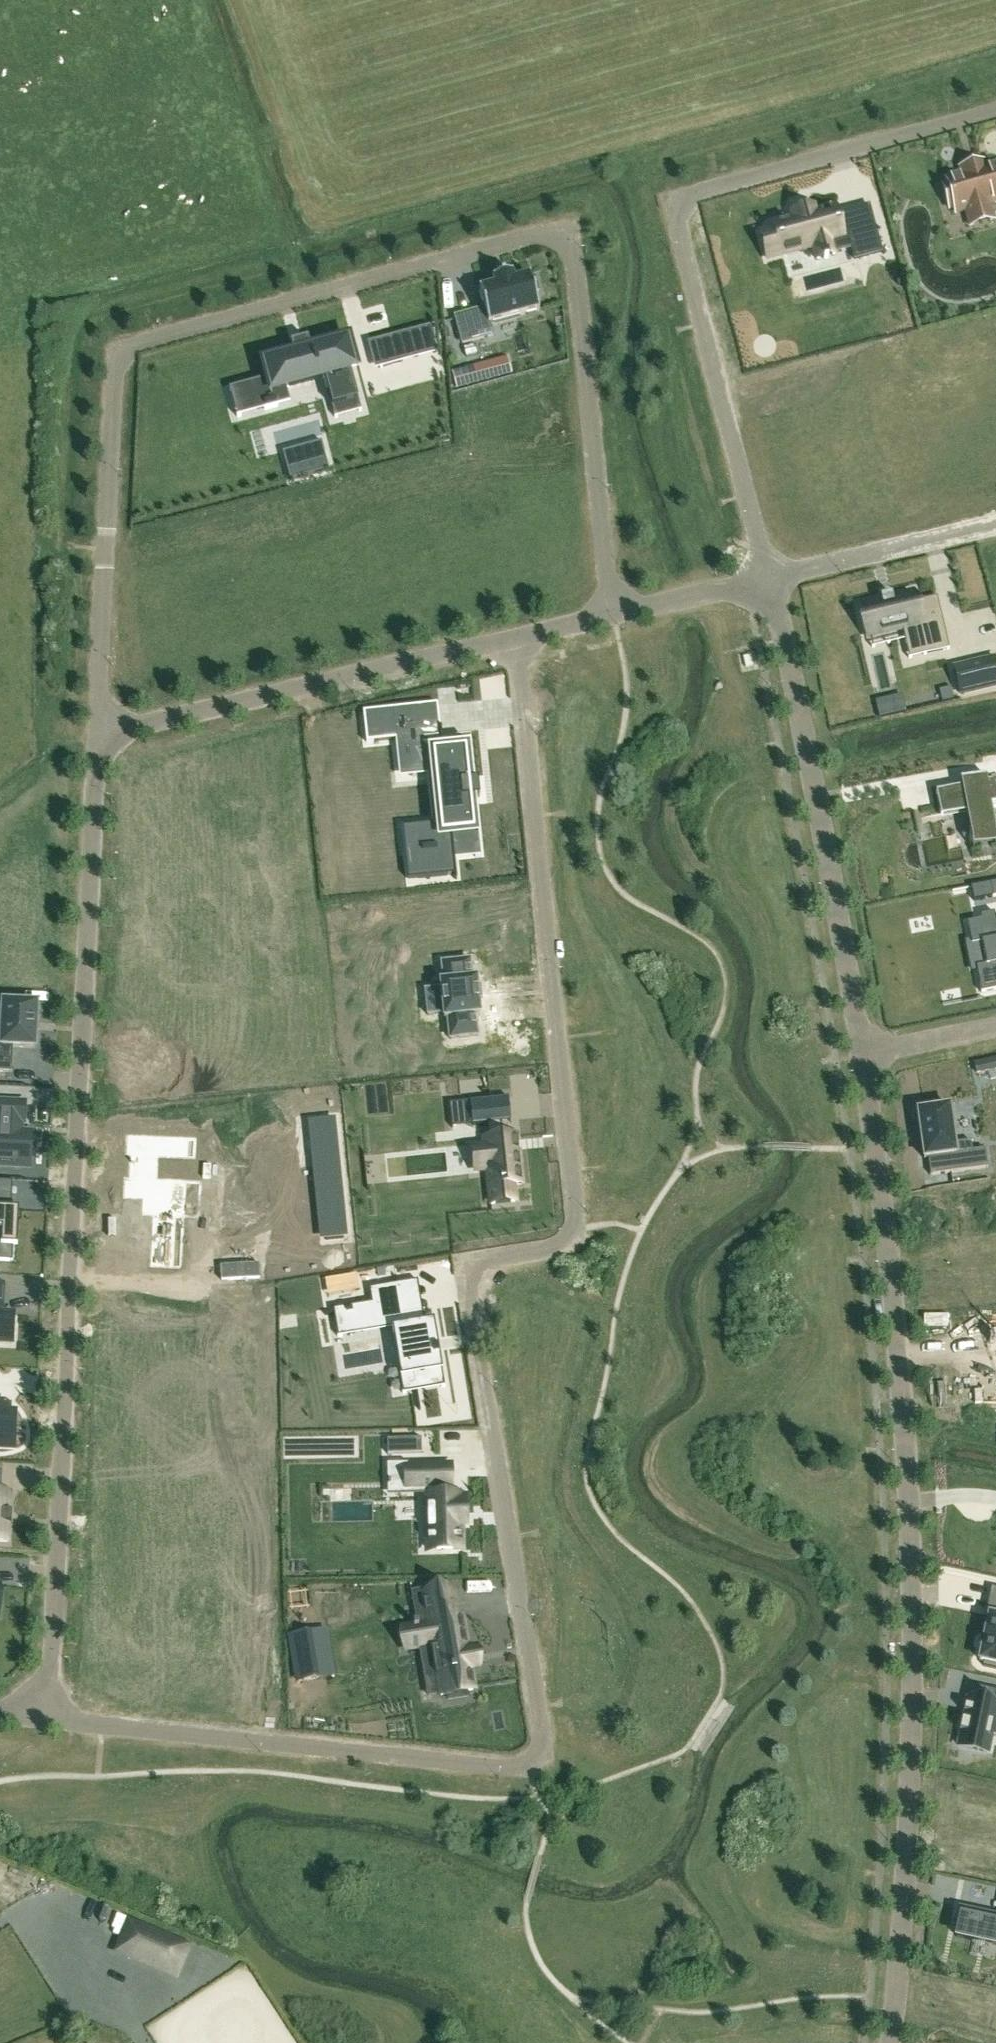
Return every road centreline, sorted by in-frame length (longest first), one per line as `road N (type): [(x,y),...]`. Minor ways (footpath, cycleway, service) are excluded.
road 1 (residential): [(49,1719),(513,1765),(541,1751),(467,1283),(481,1262),(561,1247),(575,1230),(515,637)]
road 2 (residential): [(614,614),(571,225),(120,354),(95,731)]
road 3 (unclassified): [(891,2042),(913,1620),(901,1379),(861,1054)]
road 4 (residential): [(95,731),(49,1719)]
road 5 (residential): [(770,578),(678,199),(995,113)]
road 6 (unclassified): [(861,1054),(770,578)]
road 7 (unclassified): [(95,731),(515,637)]
road 8 (unclassified): [(770,578),(995,524)]
road 9 (unclassified): [(614,614),(770,578)]
road 10 (residential): [(861,1054),(995,1027)]

